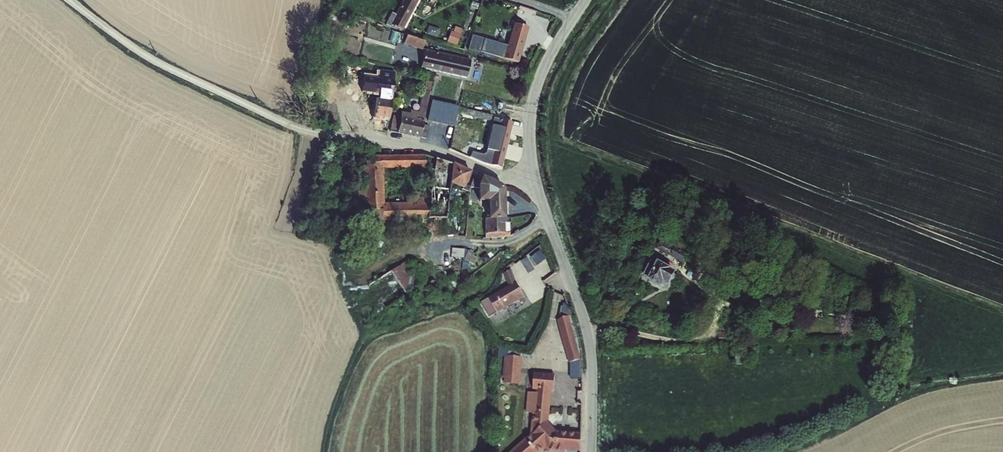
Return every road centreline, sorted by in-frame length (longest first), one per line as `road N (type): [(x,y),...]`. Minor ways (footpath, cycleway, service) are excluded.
road 1 (residential): [(69,0),(149,58),(298,130),(476,163),(522,185)]
road 2 (residential): [(522,185),(580,311),(590,451)]
road 3 (residential): [(584,0),(533,97),(522,185)]

